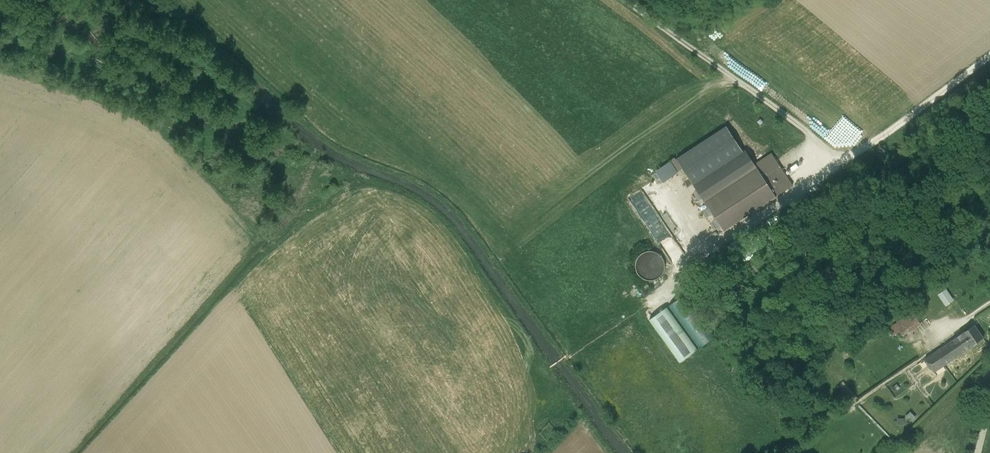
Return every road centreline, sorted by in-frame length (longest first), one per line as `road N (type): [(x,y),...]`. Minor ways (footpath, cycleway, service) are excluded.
road 1 (track): [(623,0),(825,148)]

